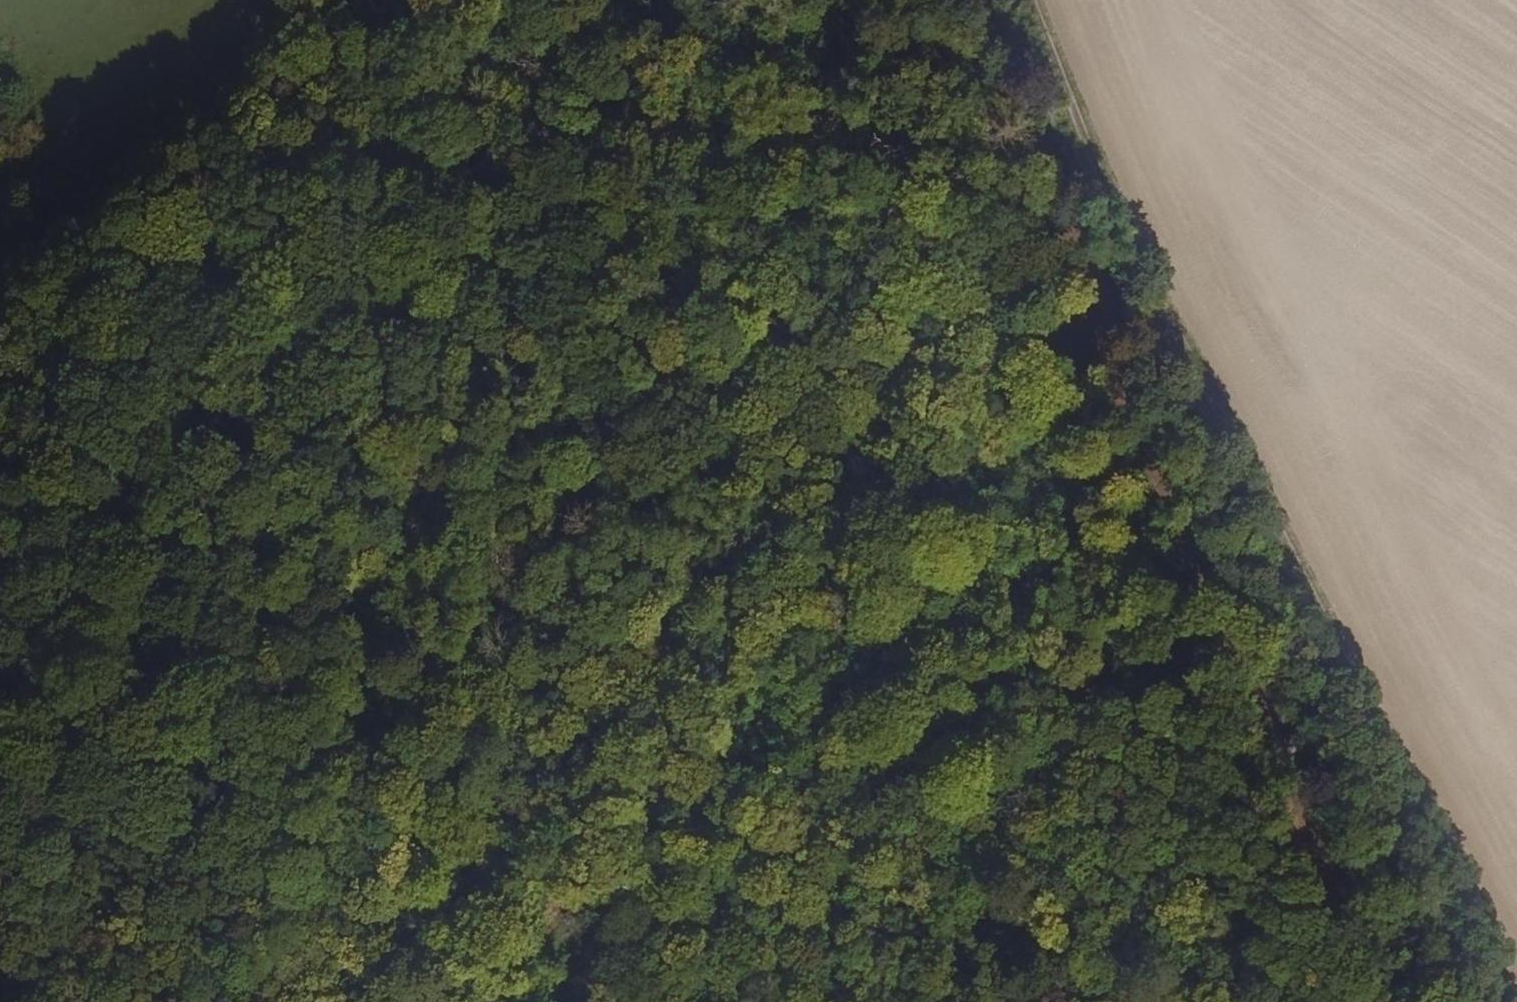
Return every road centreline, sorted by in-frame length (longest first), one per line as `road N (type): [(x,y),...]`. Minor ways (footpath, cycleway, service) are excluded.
road 1 (track): [(1507,1001),(1190,363),(1034,0)]

